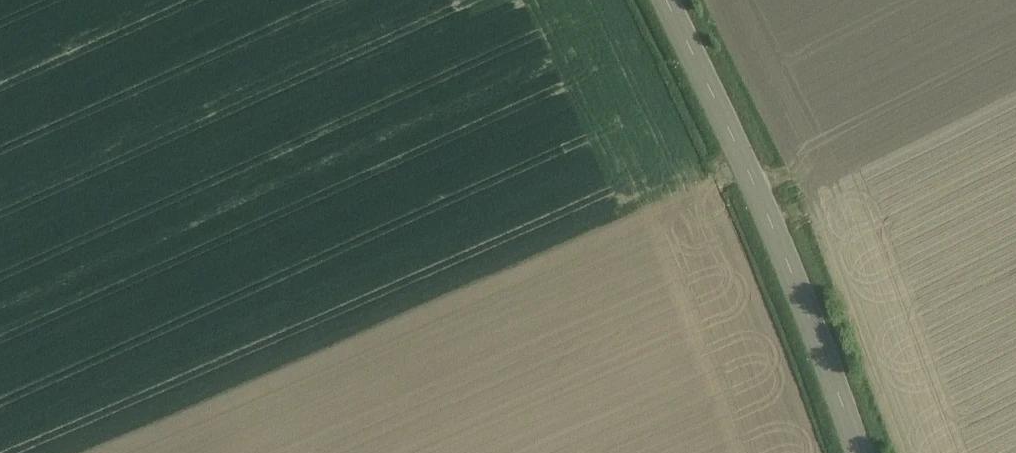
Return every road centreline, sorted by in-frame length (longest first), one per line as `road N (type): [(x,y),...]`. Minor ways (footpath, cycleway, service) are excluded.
road 1 (tertiary): [(665,0),(758,192),(858,452)]

